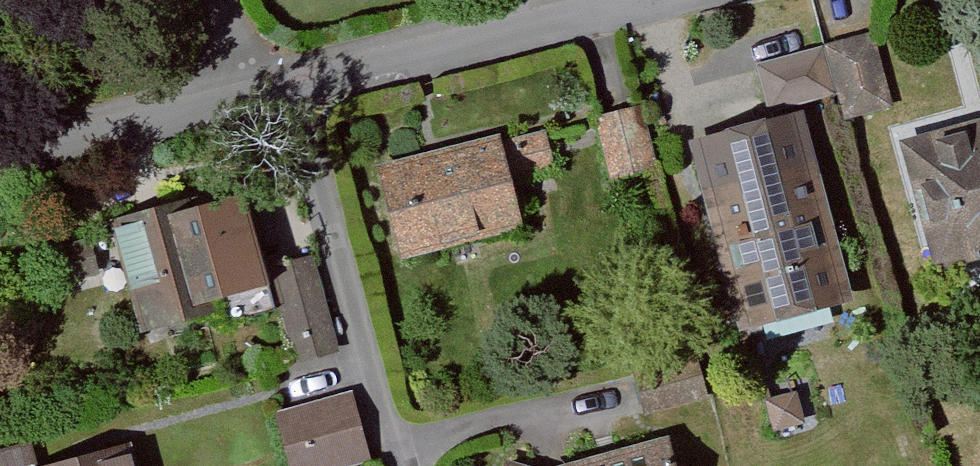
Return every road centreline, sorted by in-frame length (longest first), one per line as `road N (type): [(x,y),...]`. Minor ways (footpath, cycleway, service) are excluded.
road 1 (residential): [(249,103),(653,0)]
road 2 (residential): [(405,465),(309,134),(249,103)]
road 3 (residential): [(0,161),(249,103)]

